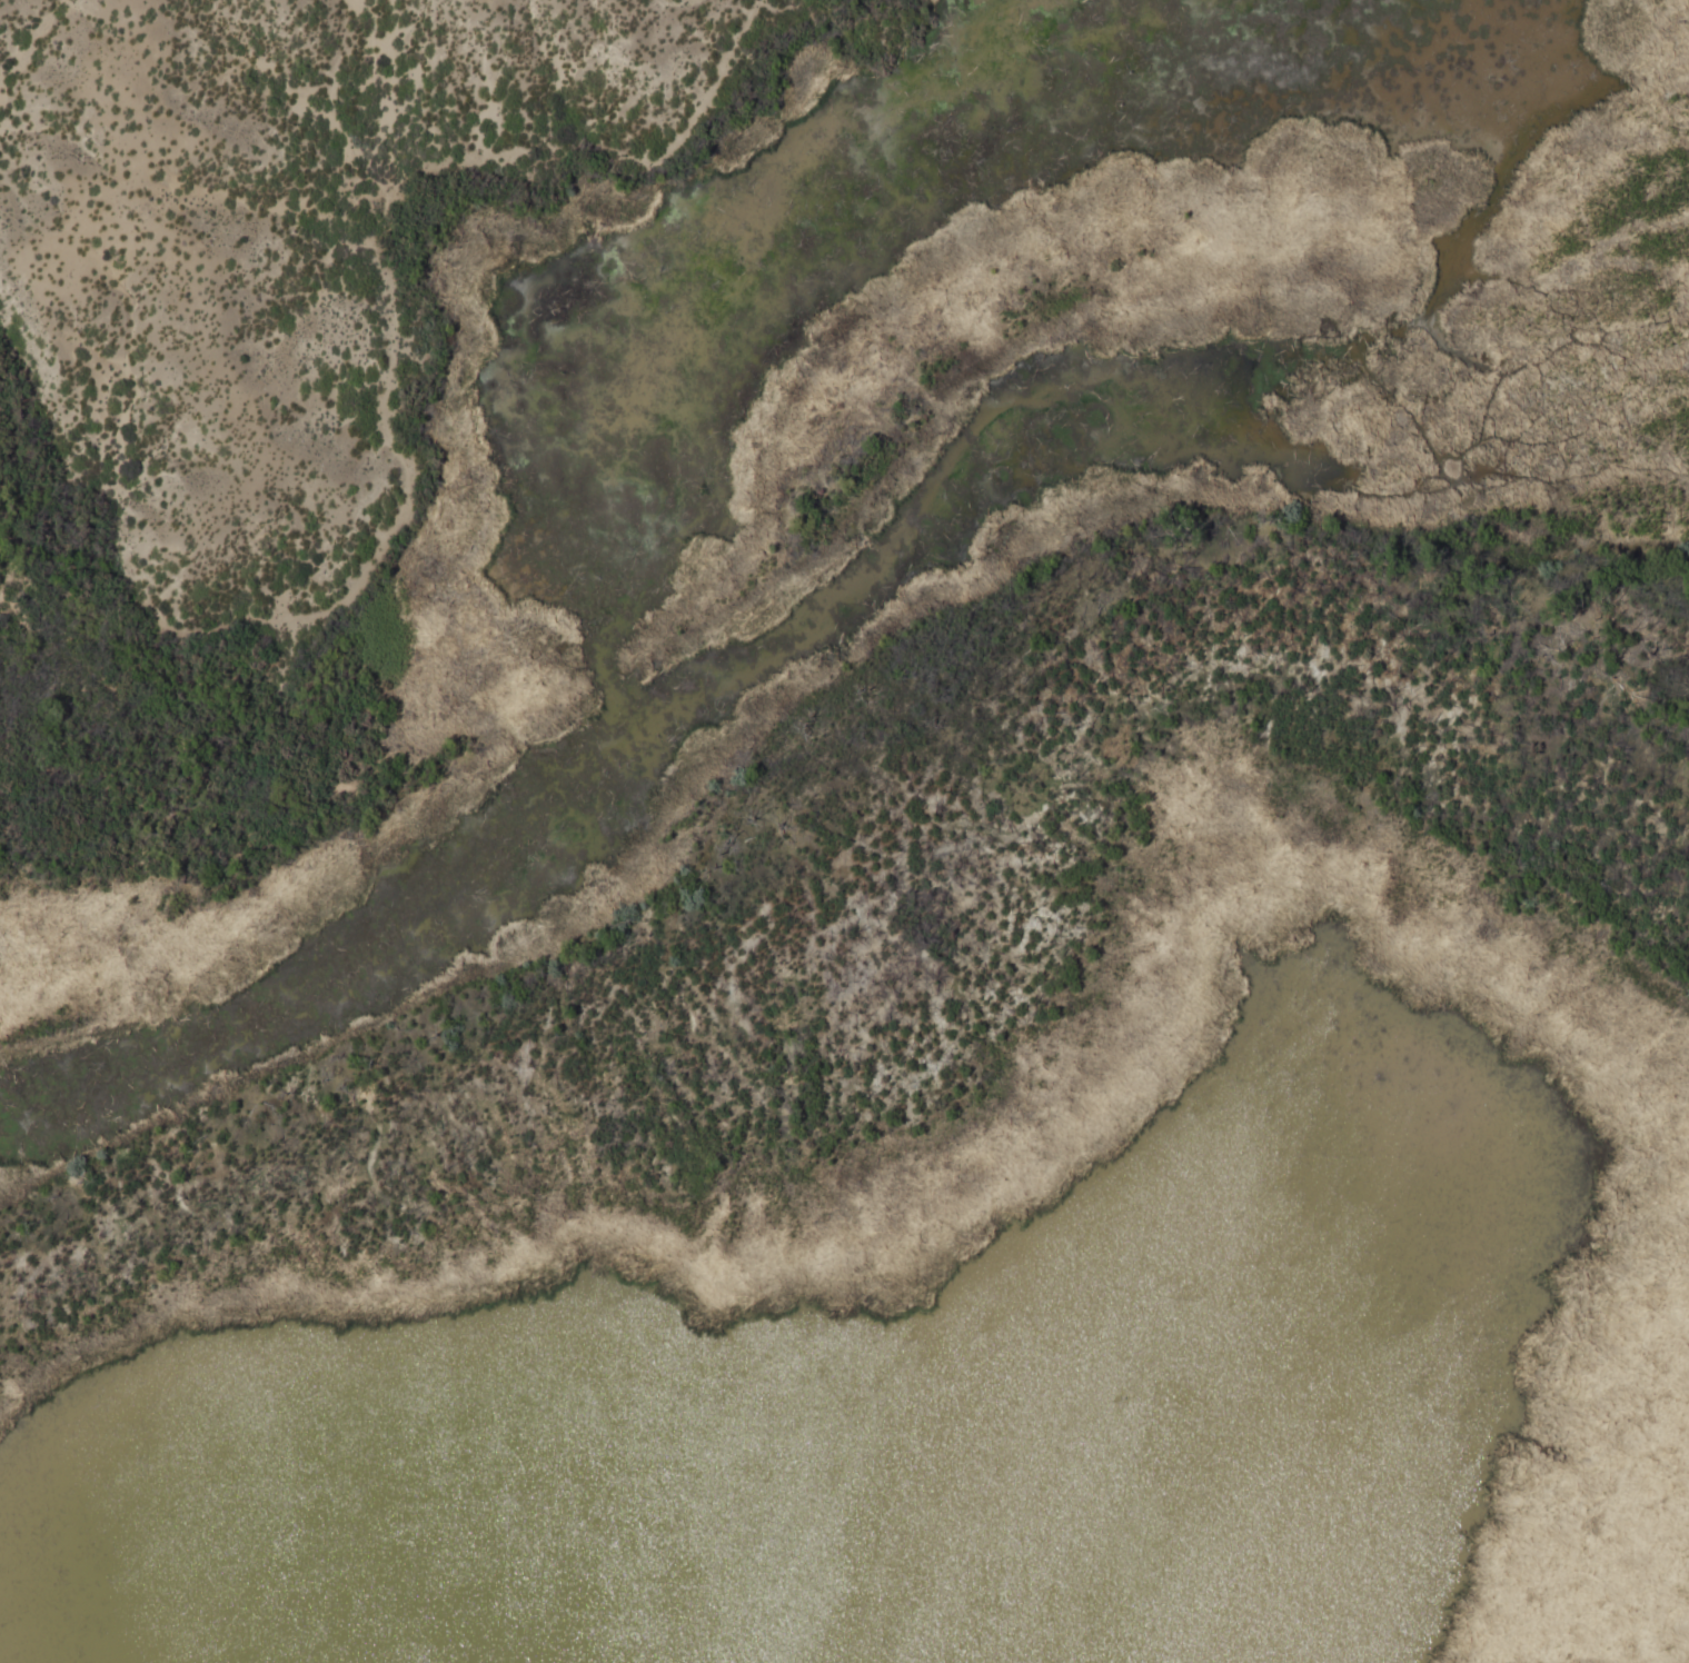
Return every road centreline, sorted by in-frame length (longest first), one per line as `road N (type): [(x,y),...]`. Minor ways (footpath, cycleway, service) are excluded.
road 1 (residential): [(0,633),(90,624),(186,646),(317,629),(368,600),(390,544),(390,407),(356,265),(385,213),(419,196),(628,185),(757,0)]

